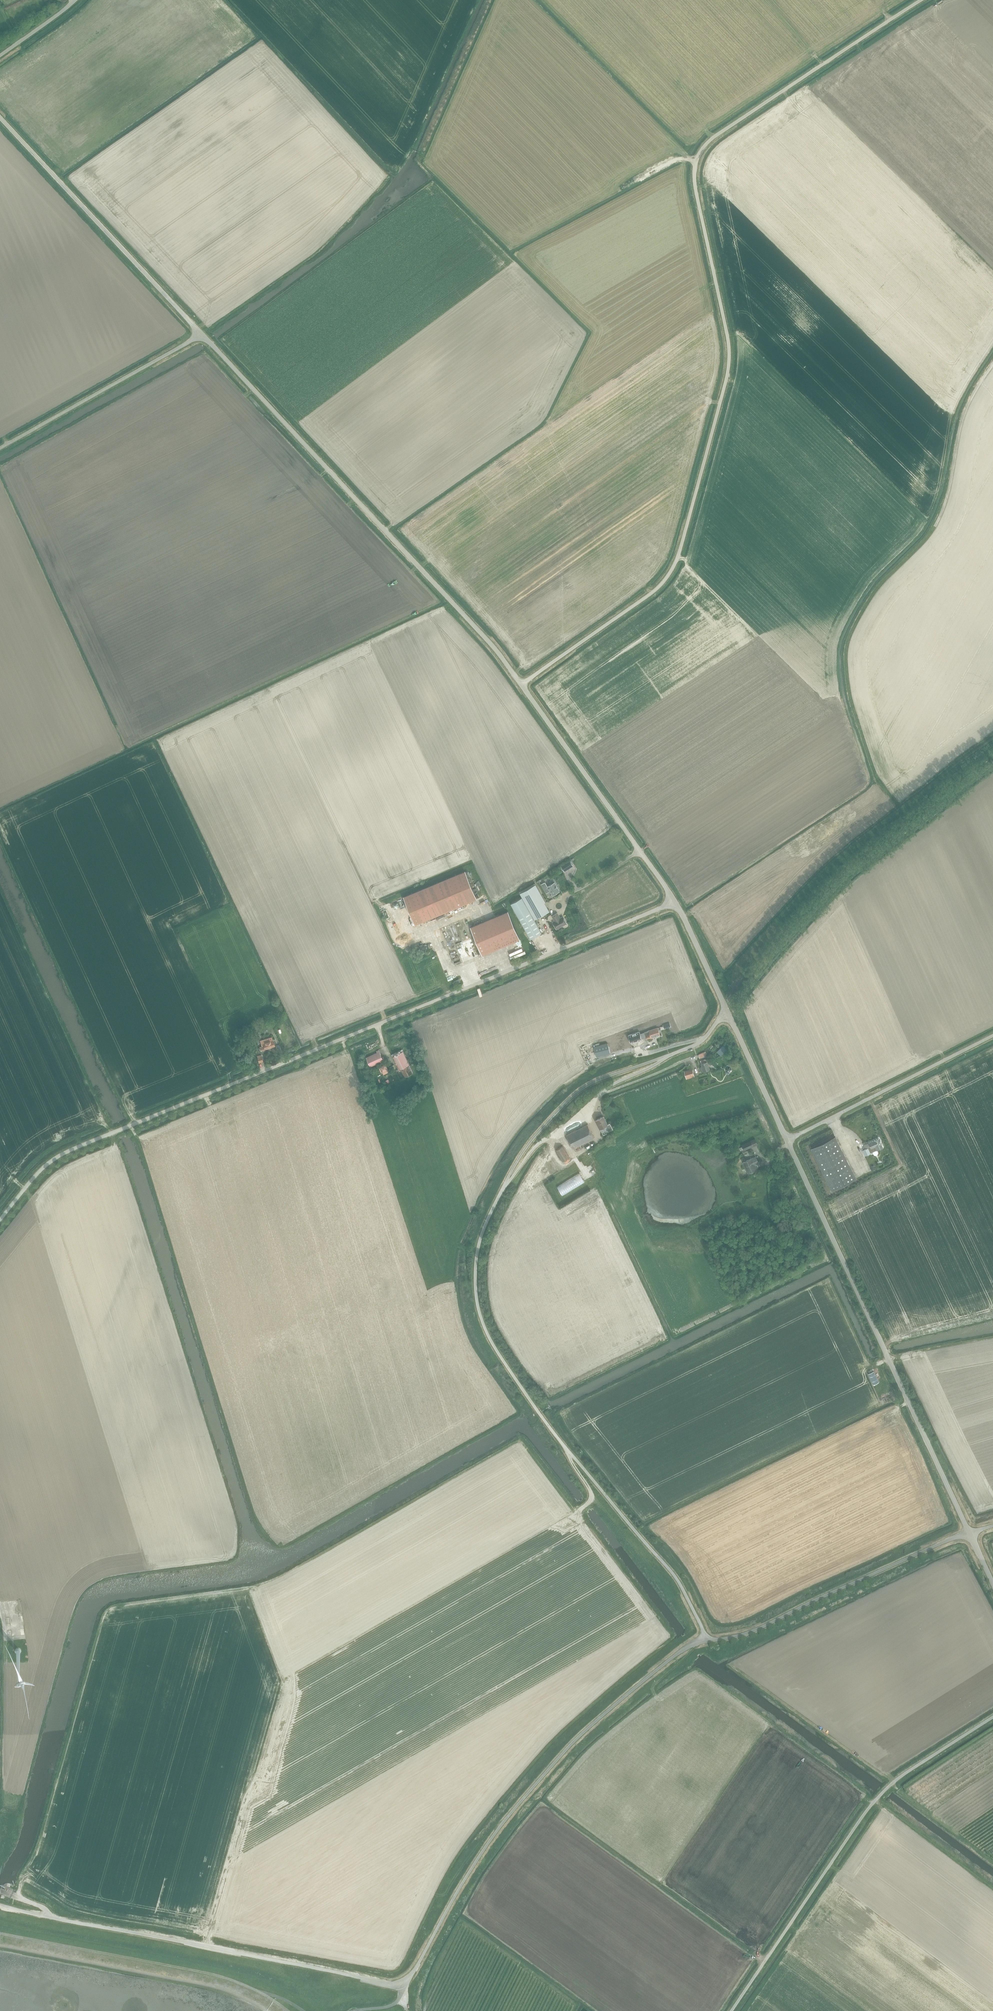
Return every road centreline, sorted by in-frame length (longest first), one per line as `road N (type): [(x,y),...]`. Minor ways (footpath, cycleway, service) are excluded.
road 1 (unclassified): [(521,684),(664,584),(674,568),(730,363),(699,160),(720,133),(923,0)]
road 2 (unclassified): [(705,1639),(669,1572),(518,1383),(490,1340),(475,1283),(480,1239),(529,1142),(589,1084),(692,1047),(728,1013)]
road 3 (unclassified): [(0,1219),(63,1153),(674,901)]
road 4 (tertiary): [(521,684),(201,334)]
road 5 (unclassified): [(405,1987),(453,1891),(535,1783),(625,1694),(705,1639)]
road 6 (tertiary): [(966,1534),(791,1138)]
road 7 (unclassified): [(405,1987),(0,1905)]
road 8 (unclassified): [(731,2010),(868,1807),(992,1717)]
road 9 (tertiary): [(201,334),(0,117)]
road 10 (unclassified): [(705,1639),(737,1637),(966,1534)]
road 11 (tertiary): [(674,901),(521,684)]
road 12 (unclassified): [(0,448),(201,334)]
road 13 (unclassified): [(791,1138),(992,1036)]
road 14 (unclassified): [(938,521),(965,405),(992,360)]
road 15 (tertiary): [(791,1138),(728,1013)]
road 16 (tertiary): [(728,1013),(674,901)]

